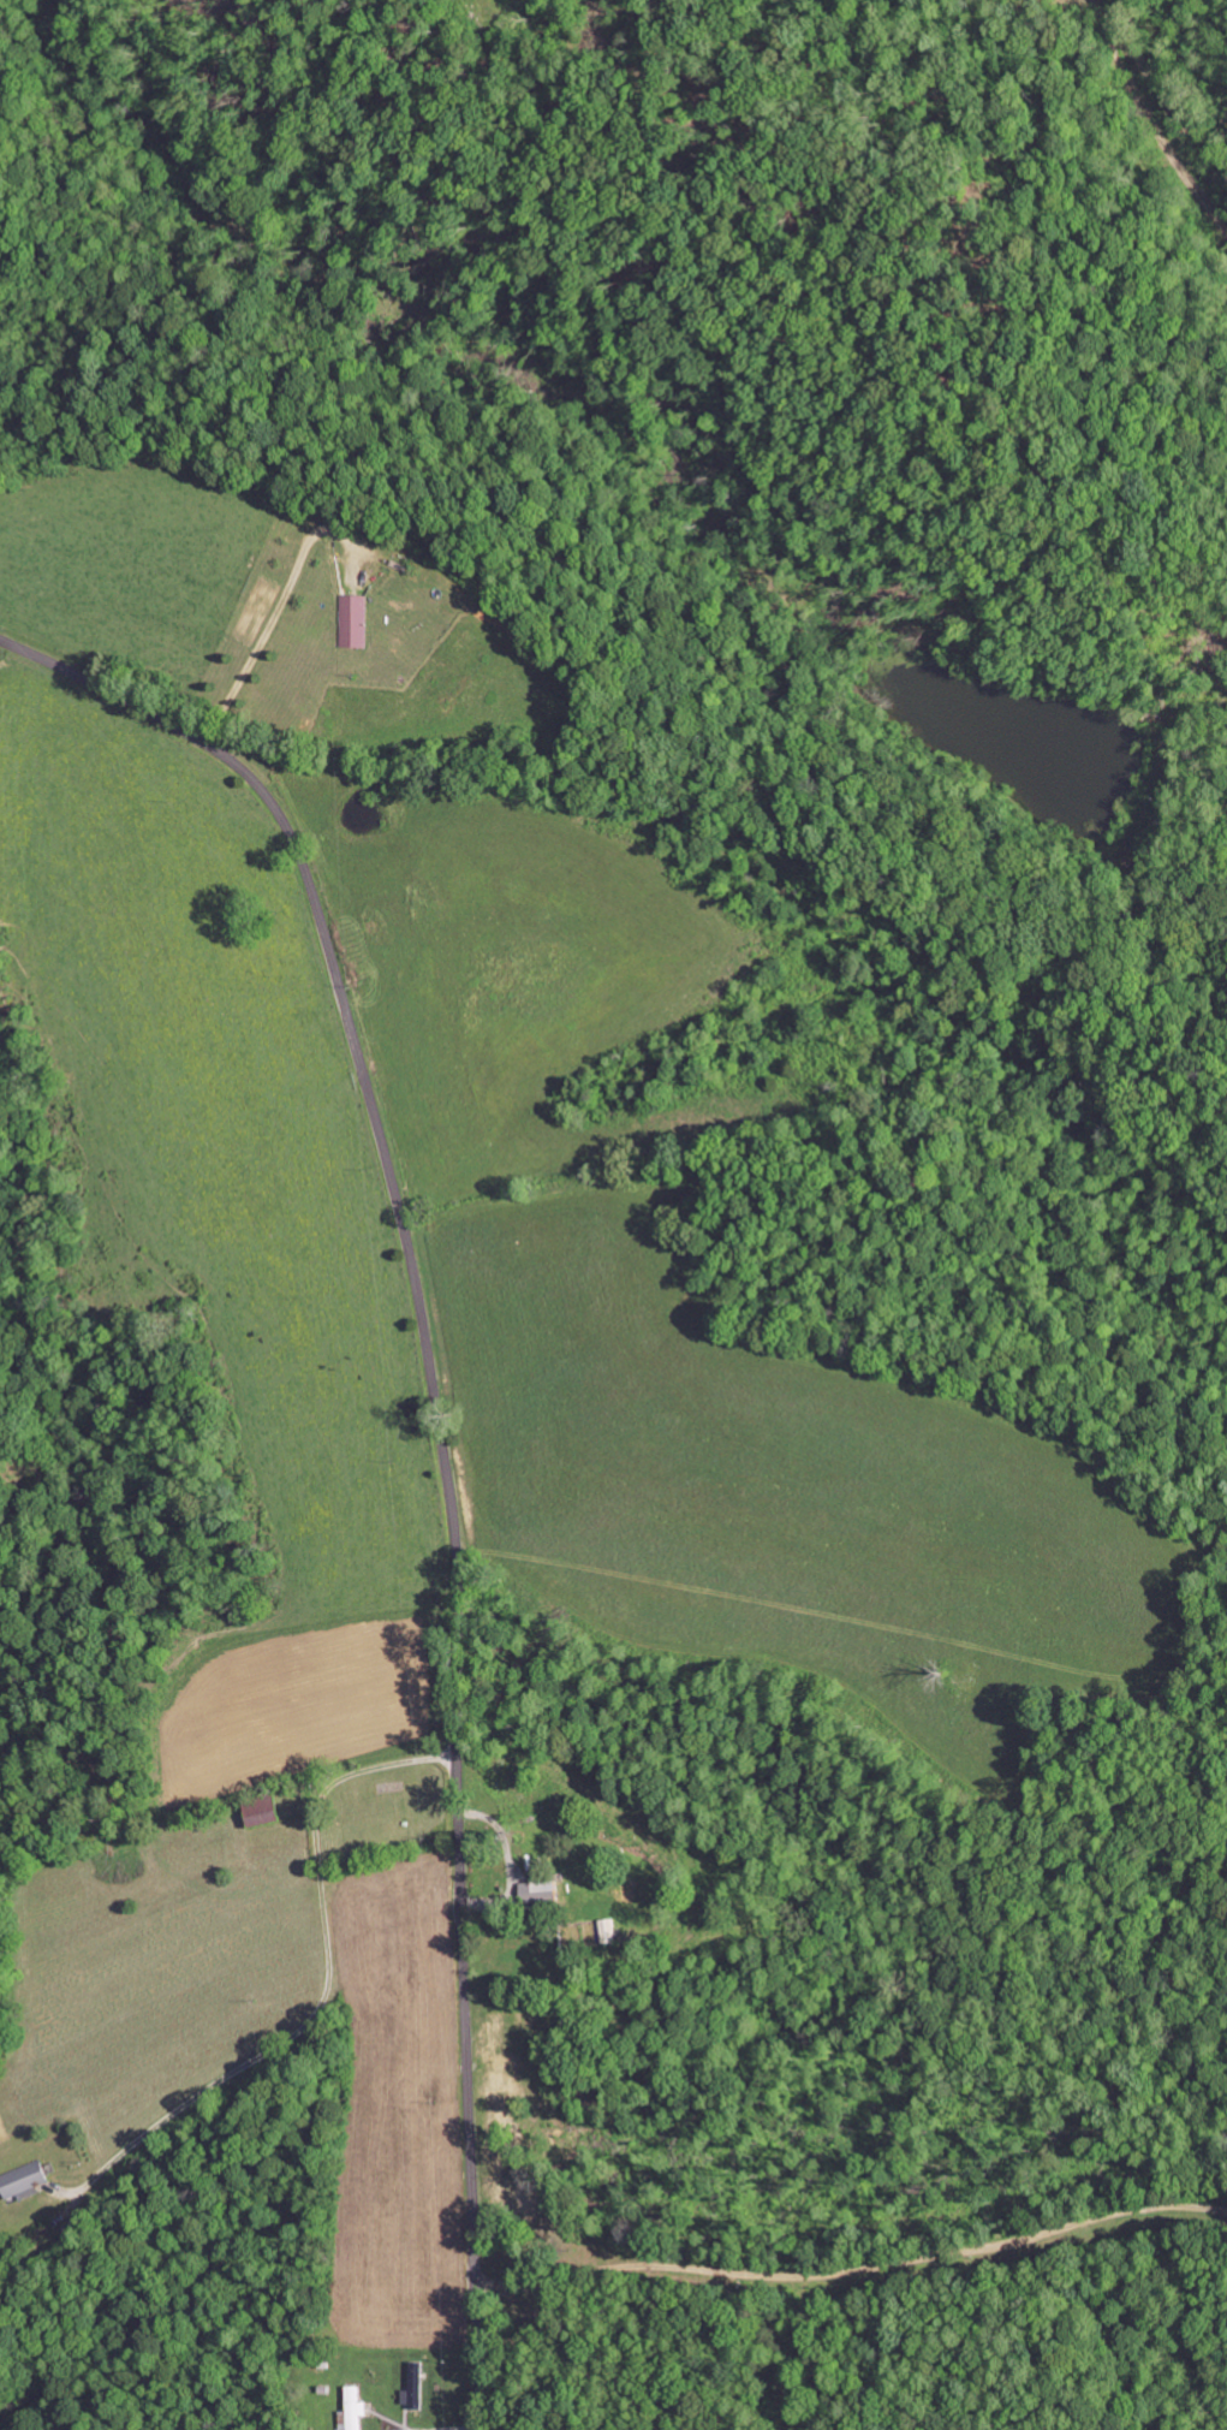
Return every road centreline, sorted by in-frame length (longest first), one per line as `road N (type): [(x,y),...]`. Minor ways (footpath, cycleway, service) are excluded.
road 1 (residential): [(476,2429),(451,1499),(392,1188),(312,889),(285,822),(240,771),(0,643)]

